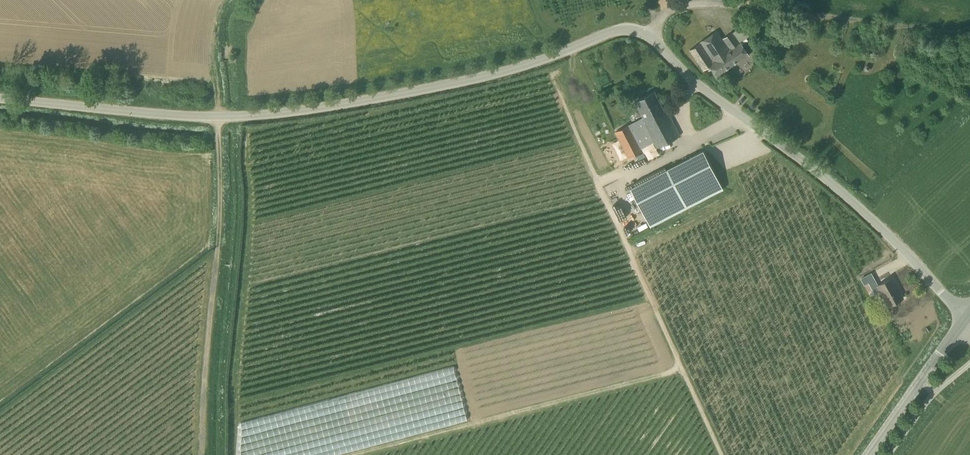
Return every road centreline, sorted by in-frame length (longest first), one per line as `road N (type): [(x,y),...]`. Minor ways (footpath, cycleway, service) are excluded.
road 1 (unclassified): [(647,35),(617,28),(472,79),(216,119),(0,101)]
road 2 (unclassified): [(966,320),(847,197),(686,75),(647,35)]
road 3 (unclassified): [(647,35),(678,5),(969,34)]
road 4 (tertiary): [(867,454),(966,320)]

